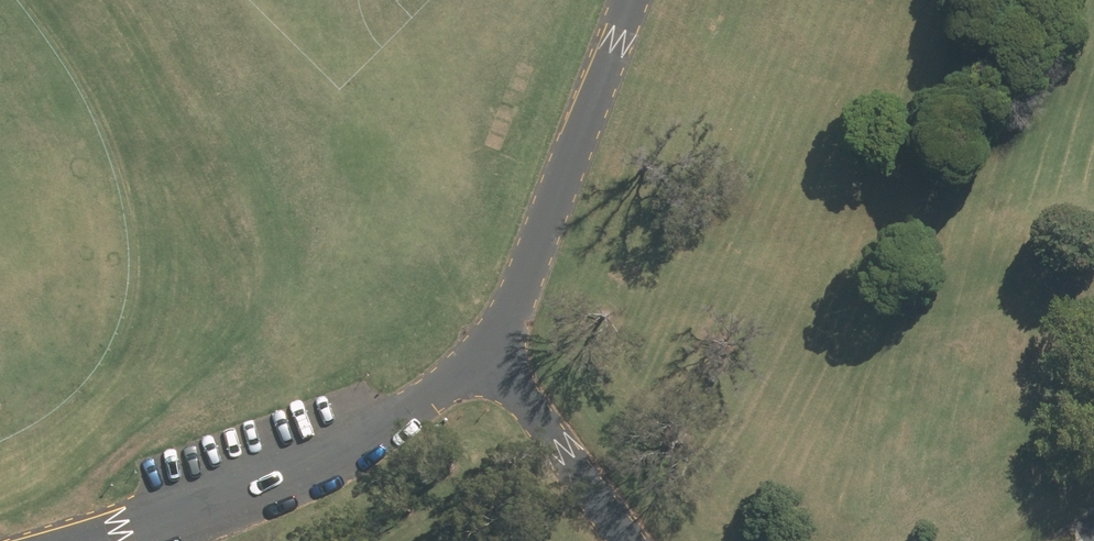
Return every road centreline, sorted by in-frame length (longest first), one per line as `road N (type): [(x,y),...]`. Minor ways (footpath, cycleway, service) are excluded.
road 1 (residential): [(491,351),(331,456),(212,509),(110,540)]
road 2 (residential): [(631,0),(491,351)]
road 3 (residential): [(491,351),(633,540)]

